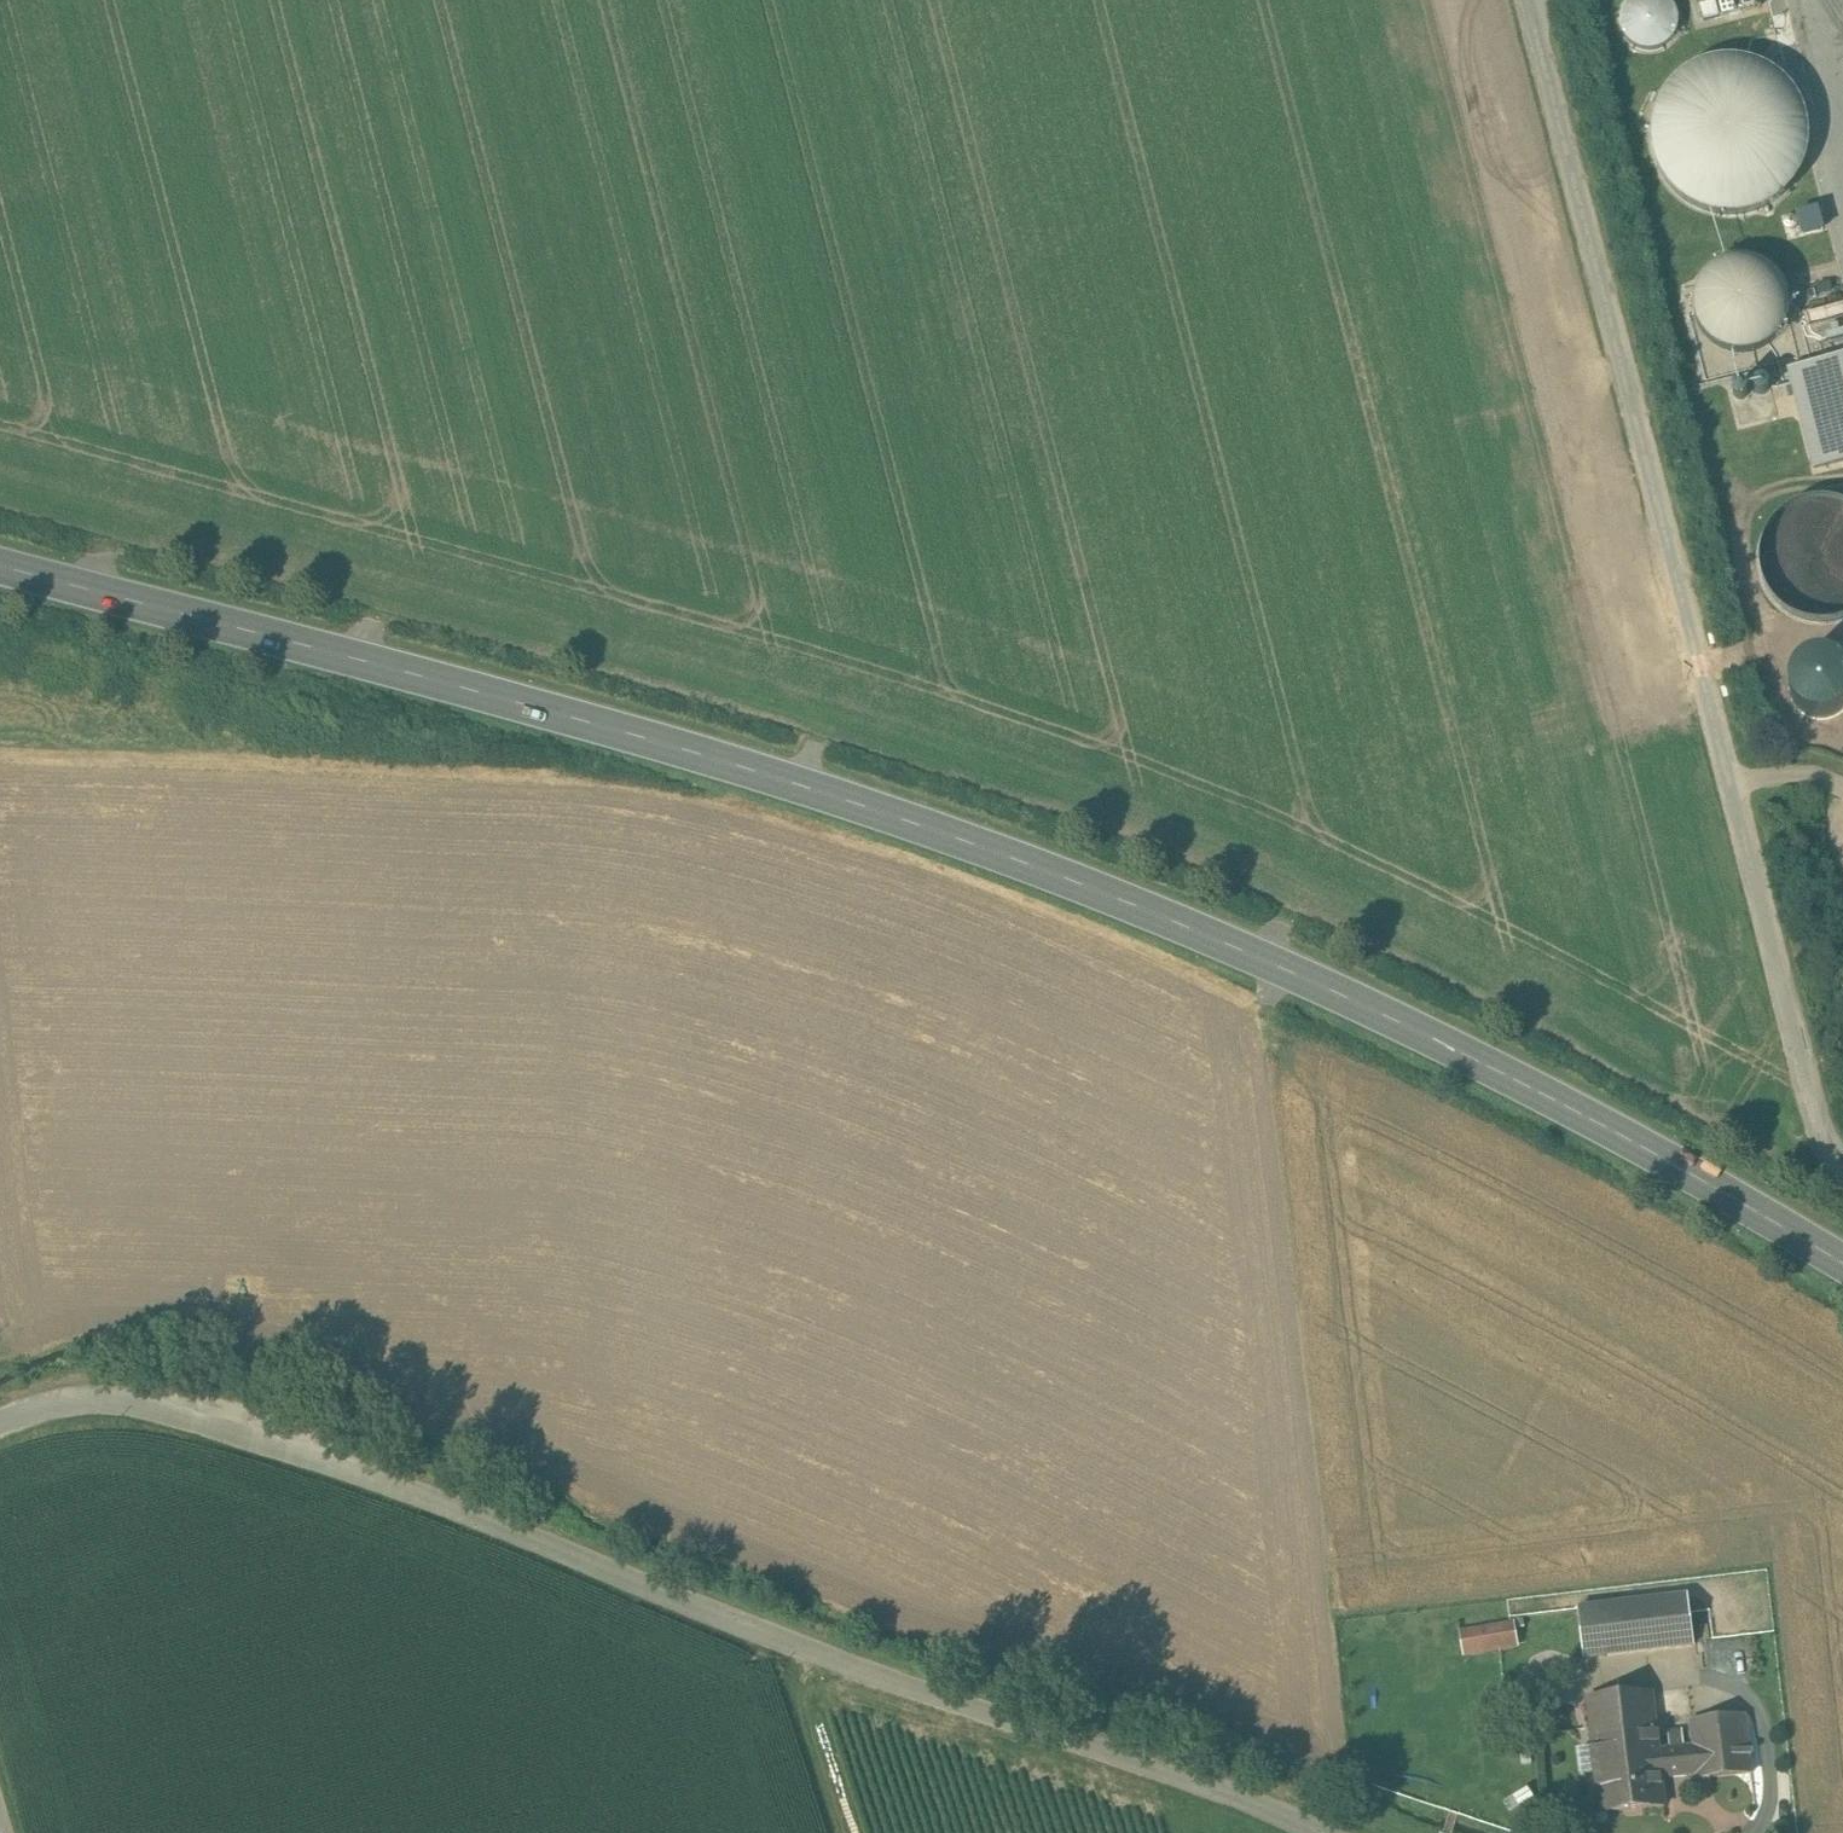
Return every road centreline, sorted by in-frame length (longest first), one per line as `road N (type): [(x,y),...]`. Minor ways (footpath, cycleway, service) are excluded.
road 1 (secondary): [(1842,1262),(1483,1063),(1023,864),(596,727),(0,566)]
road 2 (residential): [(0,1421),(75,1397),(132,1398),(558,1548),(790,1642),(1245,1798),(1320,1832)]
road 3 (unclassified): [(1842,1177),(1826,1162),(1808,1101),(1518,0)]

